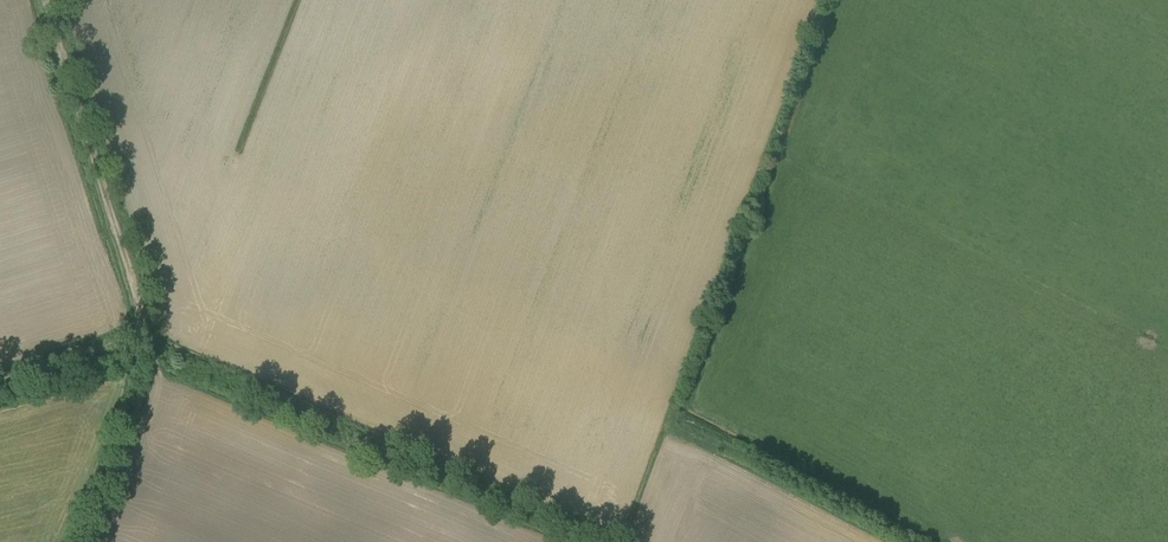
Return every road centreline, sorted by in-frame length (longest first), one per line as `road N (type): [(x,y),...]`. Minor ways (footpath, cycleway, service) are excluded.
road 1 (unclassified): [(0,376),(128,336),(140,317),(45,0)]

